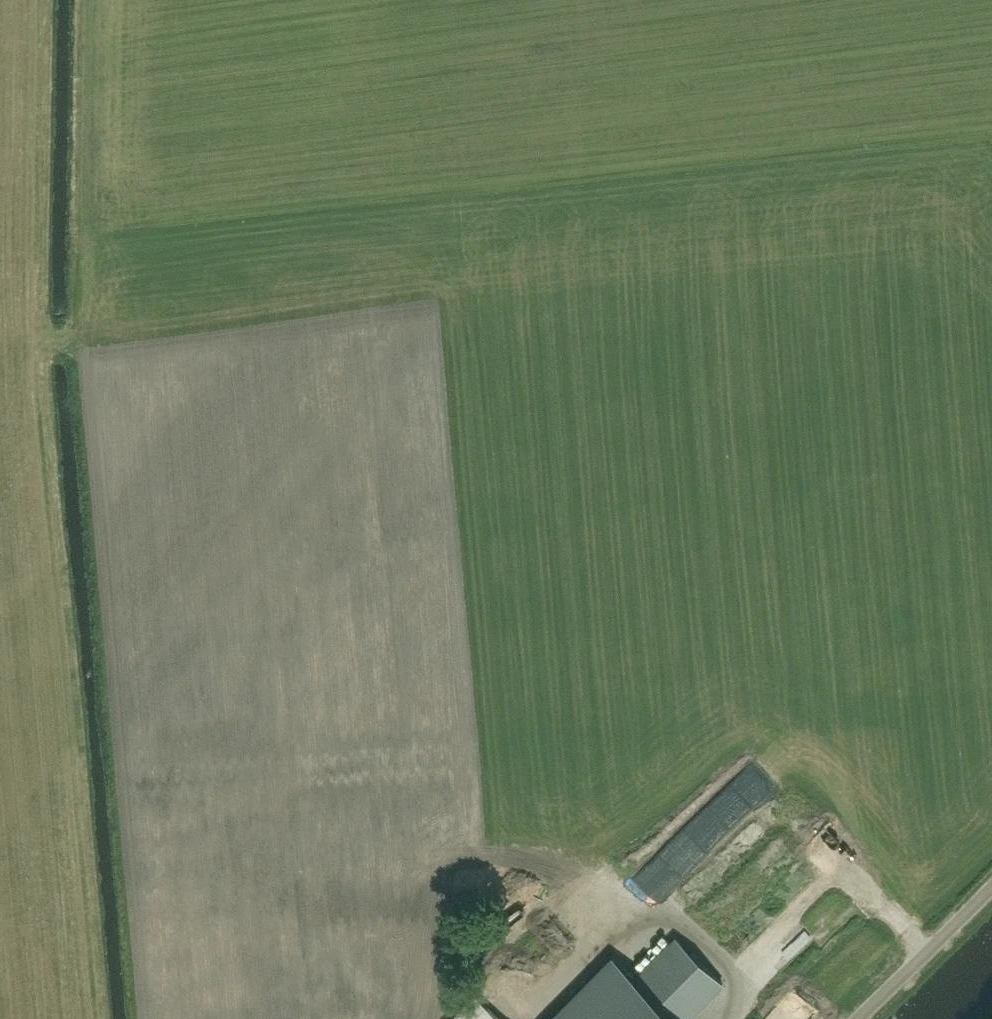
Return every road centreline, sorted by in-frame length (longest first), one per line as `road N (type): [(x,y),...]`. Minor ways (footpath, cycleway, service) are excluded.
road 1 (unclassified): [(860,1018),(991,887)]

